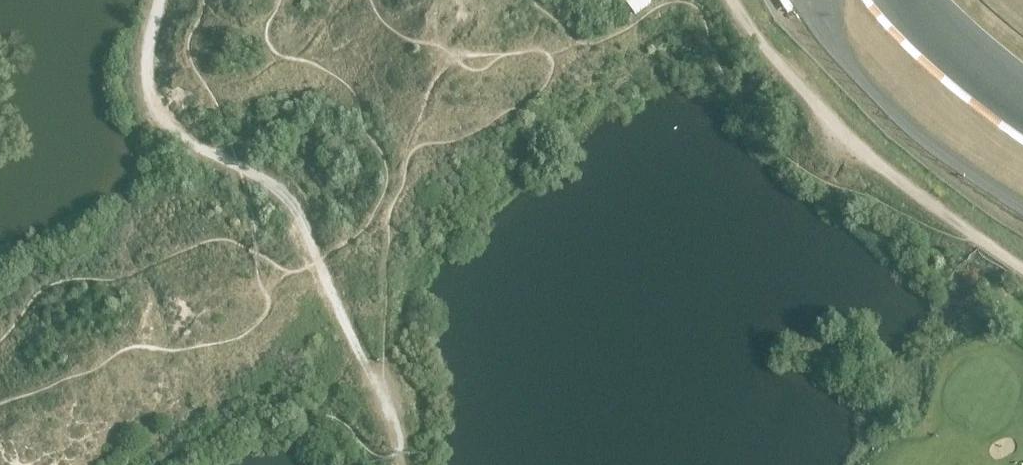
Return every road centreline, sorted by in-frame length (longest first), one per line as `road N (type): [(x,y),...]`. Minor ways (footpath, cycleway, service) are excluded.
road 1 (track): [(160,0),(151,104),(175,133),(291,202),(401,464)]
road 2 (track): [(732,0),(844,134),(998,252)]

